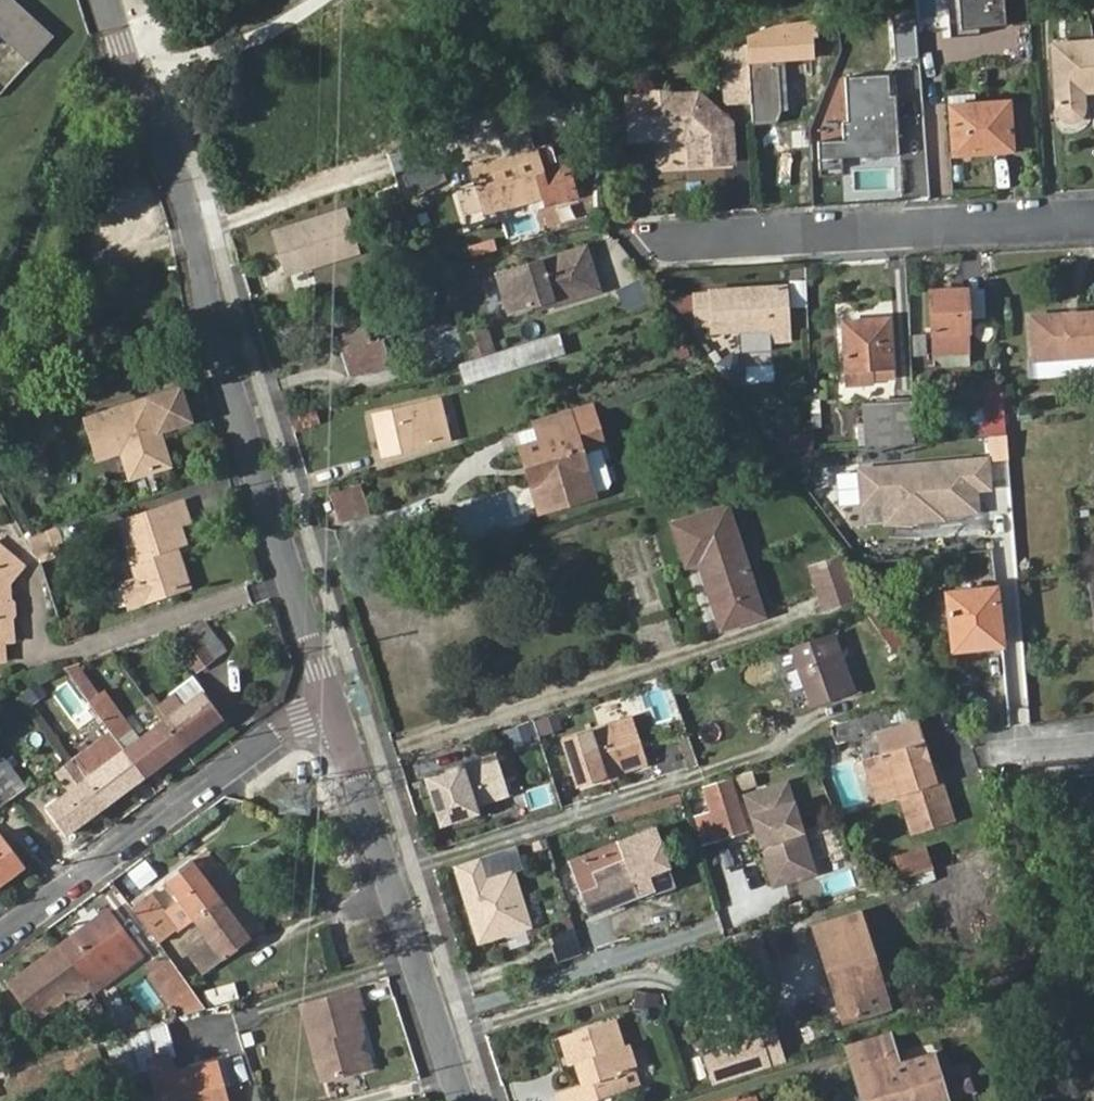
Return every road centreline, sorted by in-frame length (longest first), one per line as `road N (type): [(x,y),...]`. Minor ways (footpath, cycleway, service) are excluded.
road 1 (residential): [(334,709),(215,327),(190,210),(110,0)]
road 2 (residential): [(674,246),(1093,221)]
road 3 (residential): [(464,1100),(334,709)]
road 4 (residential): [(334,709),(288,725),(0,937)]

